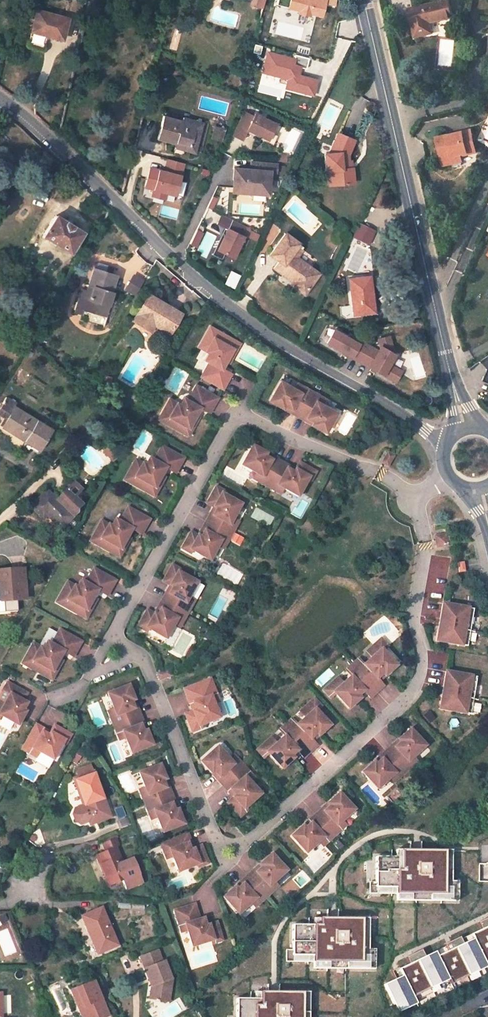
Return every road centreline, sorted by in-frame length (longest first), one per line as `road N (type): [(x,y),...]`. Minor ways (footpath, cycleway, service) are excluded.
road 1 (residential): [(227,853),(143,660),(110,633),(231,420),(246,415),(377,472),(413,501)]
road 2 (tertiary): [(0,96),(238,313),(442,444)]
road 3 (residential): [(413,501),(425,550),(412,622),(420,659),(414,692),(227,853)]
road 4 (tertiary): [(364,0),(451,372)]

